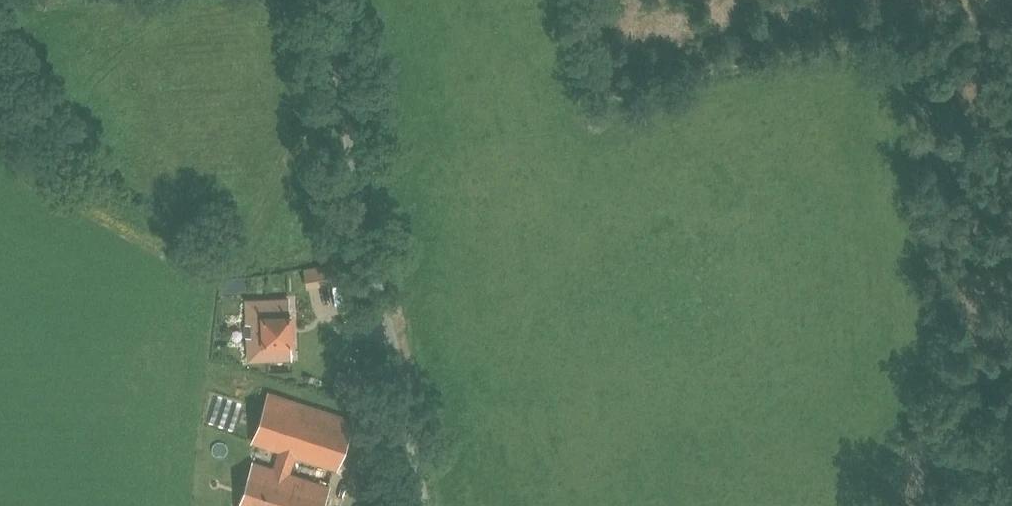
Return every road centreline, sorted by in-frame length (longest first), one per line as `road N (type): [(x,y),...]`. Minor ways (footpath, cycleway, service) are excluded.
road 1 (unclassified): [(424,505),(323,0)]

